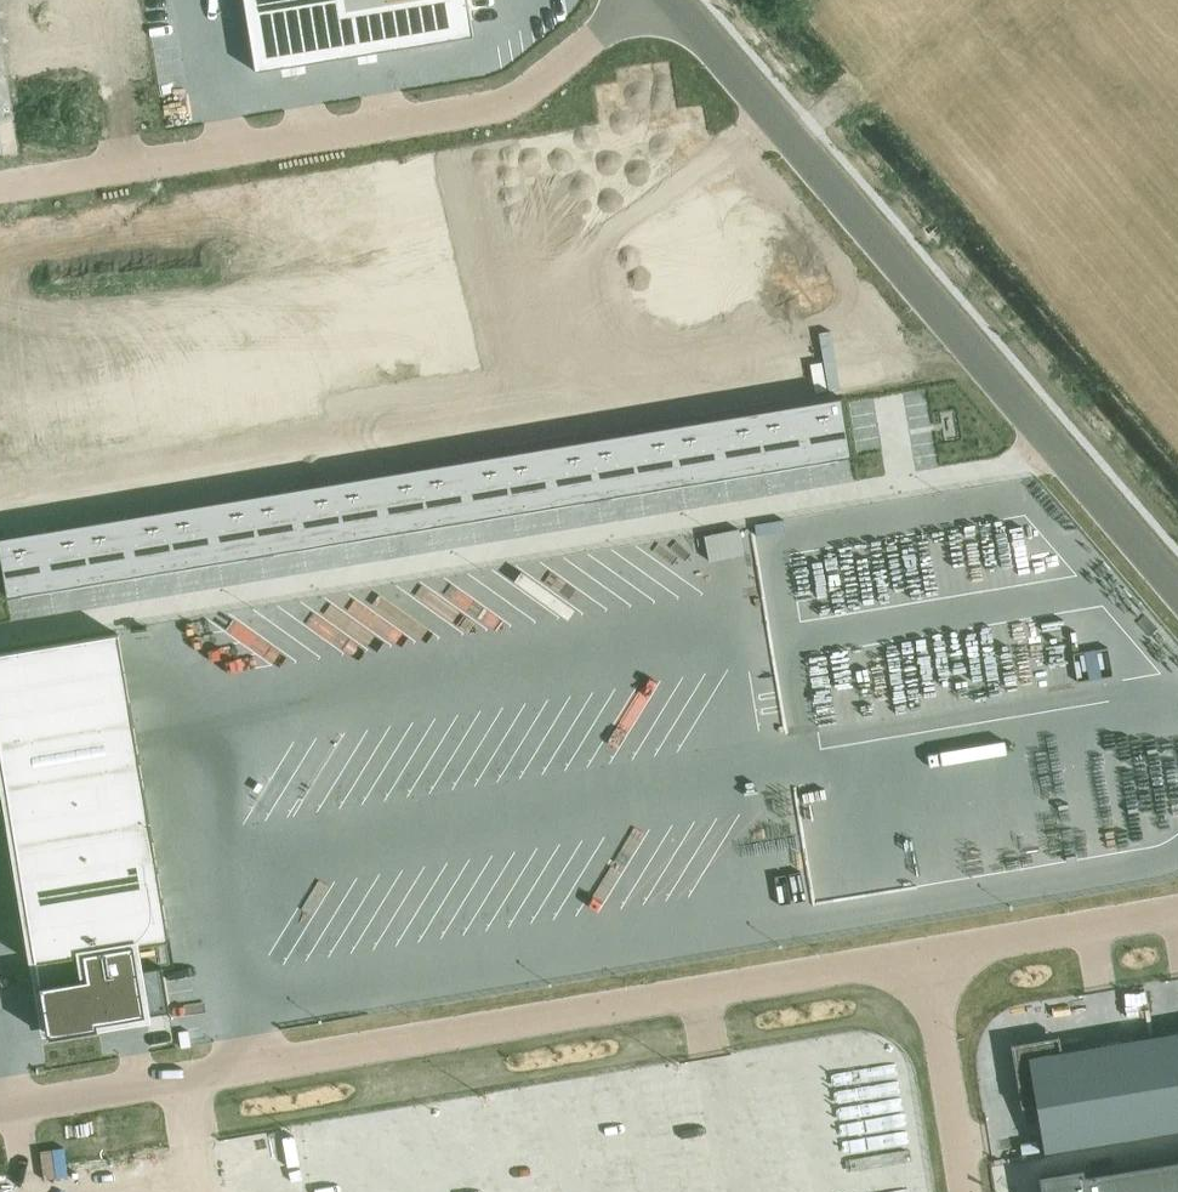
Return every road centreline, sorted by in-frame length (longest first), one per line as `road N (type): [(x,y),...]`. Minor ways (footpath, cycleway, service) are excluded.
road 1 (unclassified): [(1050,441),(1016,466),(0,634)]
road 2 (unclassified): [(933,957),(0,1108)]
road 3 (unclassified): [(642,0),(505,104),(0,187)]
road 4 (unclassified): [(1050,441),(678,0)]
road 5 (unclassified): [(1177,906),(1125,924),(933,957)]
road 6 (unclassified): [(933,957),(972,1191)]
road 7 (unclassified): [(1177,595),(1050,441)]

